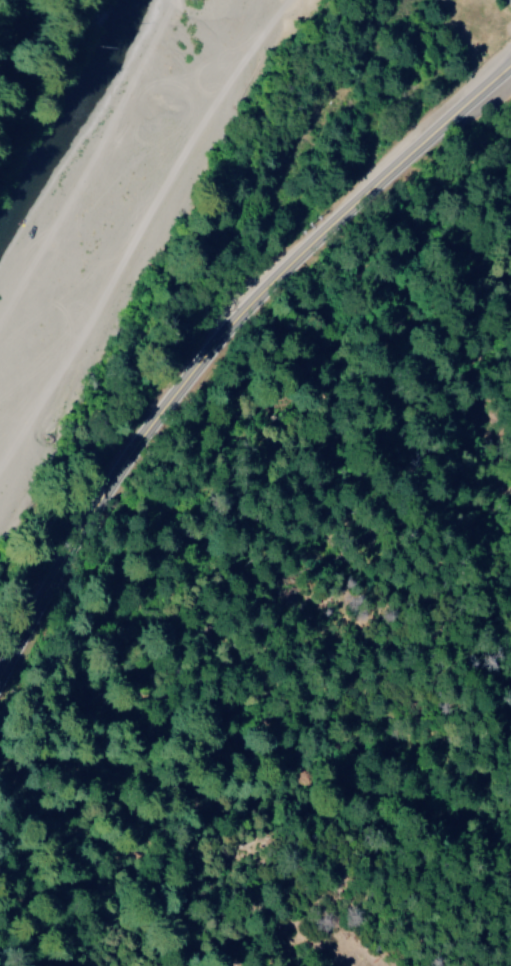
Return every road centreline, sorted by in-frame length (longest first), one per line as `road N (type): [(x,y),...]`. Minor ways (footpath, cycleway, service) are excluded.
road 1 (secondary): [(0,684),(40,602),(234,318),(328,223),(510,66)]

